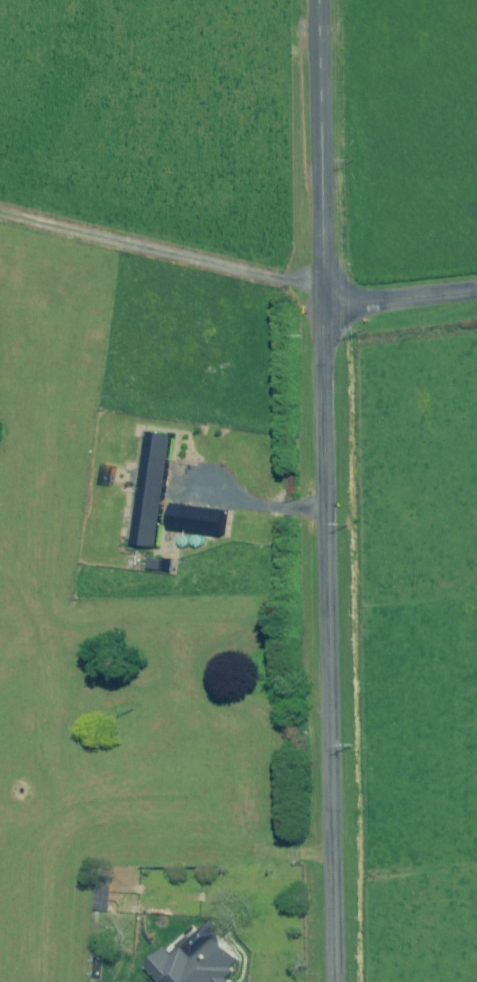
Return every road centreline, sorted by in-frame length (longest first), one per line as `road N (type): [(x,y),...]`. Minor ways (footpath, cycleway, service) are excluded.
road 1 (unclassified): [(324,305),(338,981)]
road 2 (track): [(332,698),(0,645)]
road 3 (unclassified): [(322,0),(324,305)]
road 4 (unclassified): [(324,305),(476,290)]

